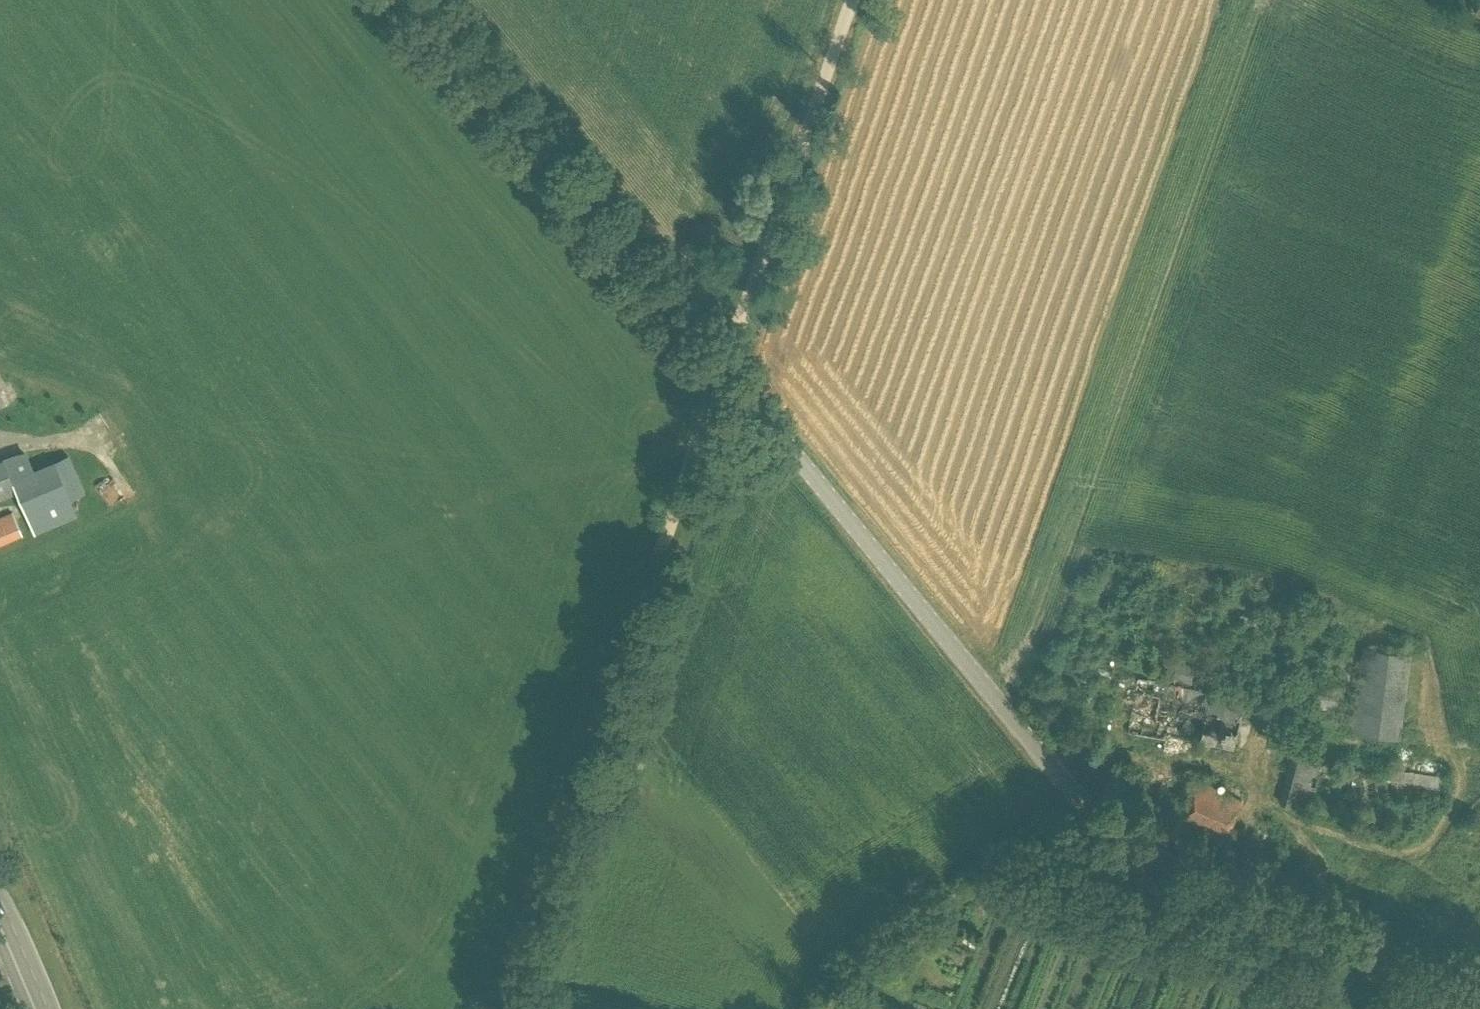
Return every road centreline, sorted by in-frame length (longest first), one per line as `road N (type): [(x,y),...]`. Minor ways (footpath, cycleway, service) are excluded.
road 1 (unclassified): [(1479,1004),(1139,833),(1062,768),(724,375),(419,0)]
road 2 (track): [(500,1008),(854,0)]

